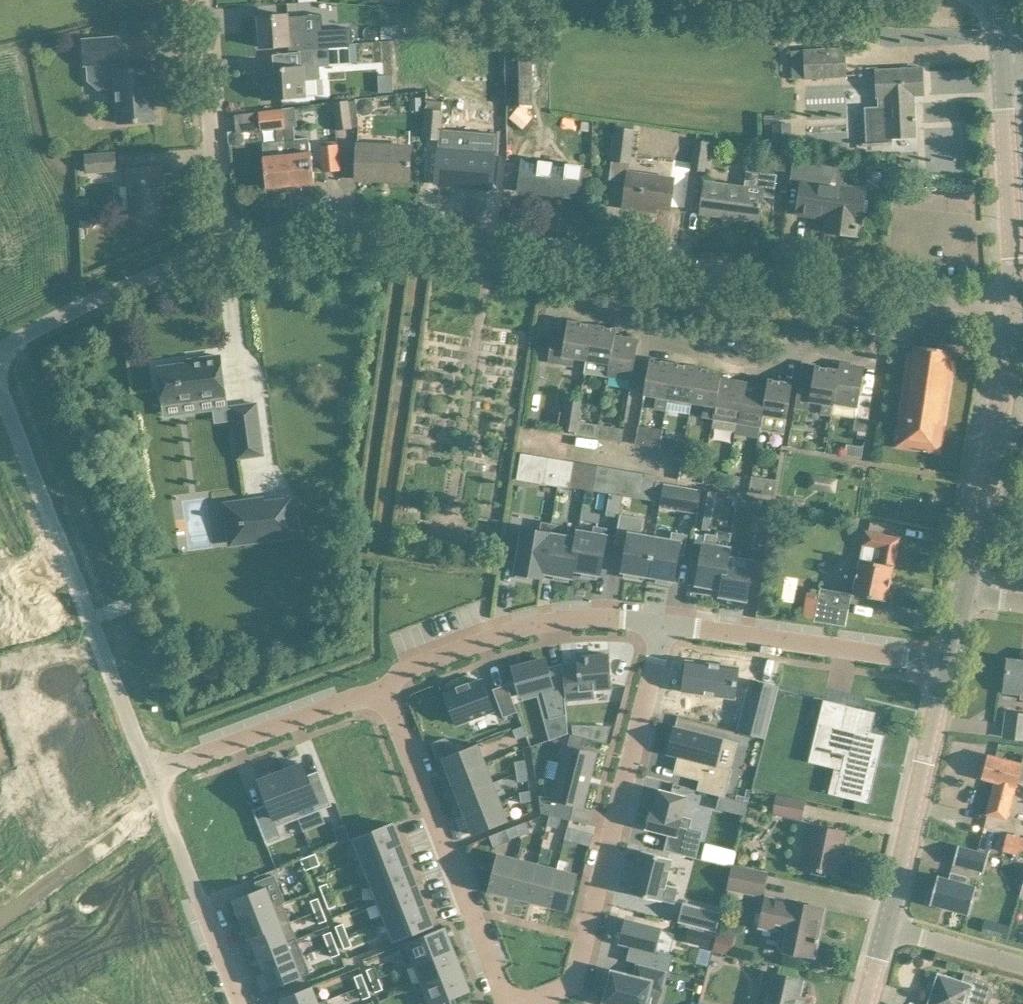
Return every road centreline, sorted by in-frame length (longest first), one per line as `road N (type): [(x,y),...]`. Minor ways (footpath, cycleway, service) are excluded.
road 1 (residential): [(518,1003),(579,985),(671,626)]
road 2 (residential): [(0,370),(152,769)]
road 3 (unclassified): [(240,253),(298,240),(607,249)]
road 4 (residential): [(505,1003),(381,689)]
road 5 (residential): [(381,689),(559,620),(671,626)]
road 6 (tertiary): [(962,597),(1018,316)]
road 7 (residential): [(671,626),(947,669)]
road 8 (tertiary): [(888,925),(947,669)]
road 9 (unclassified): [(0,356),(123,293),(240,253)]
road 10 (residential): [(240,253),(210,0)]
road 11 (unclassified): [(769,275),(1018,316)]
road 12 (tertiary): [(1018,316),(1002,65)]
road 13 (residential): [(152,769),(240,1003)]
road 14 (residential): [(152,769),(381,689)]
road 15 (unclassified): [(607,249),(769,275)]
road 16 (residential): [(758,339),(597,310)]
road 17 (residential): [(1022,964),(888,925)]

